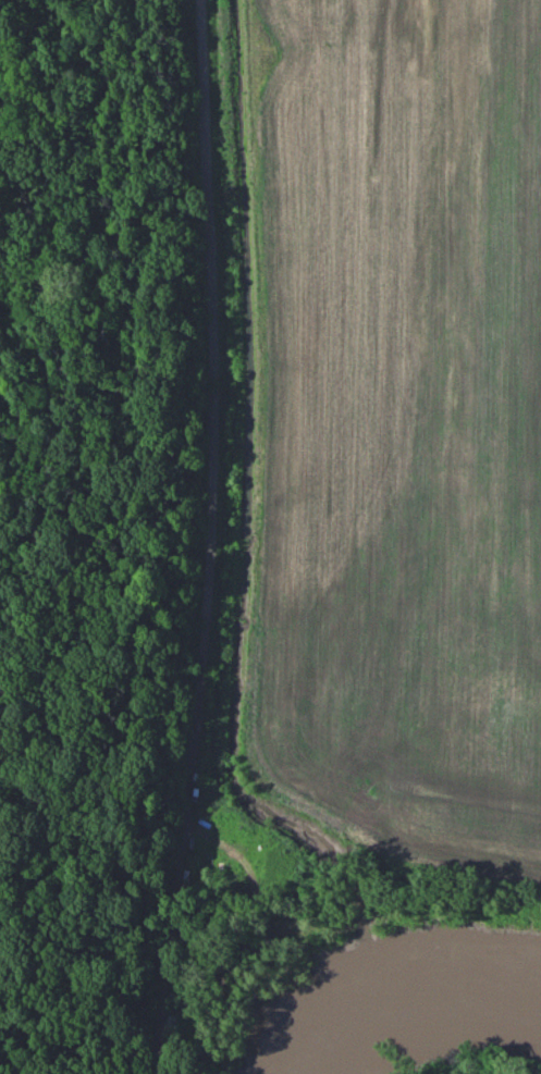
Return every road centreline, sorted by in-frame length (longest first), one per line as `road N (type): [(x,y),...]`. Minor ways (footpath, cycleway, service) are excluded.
road 1 (residential): [(208,0),(218,513),(200,781),(166,1073)]

